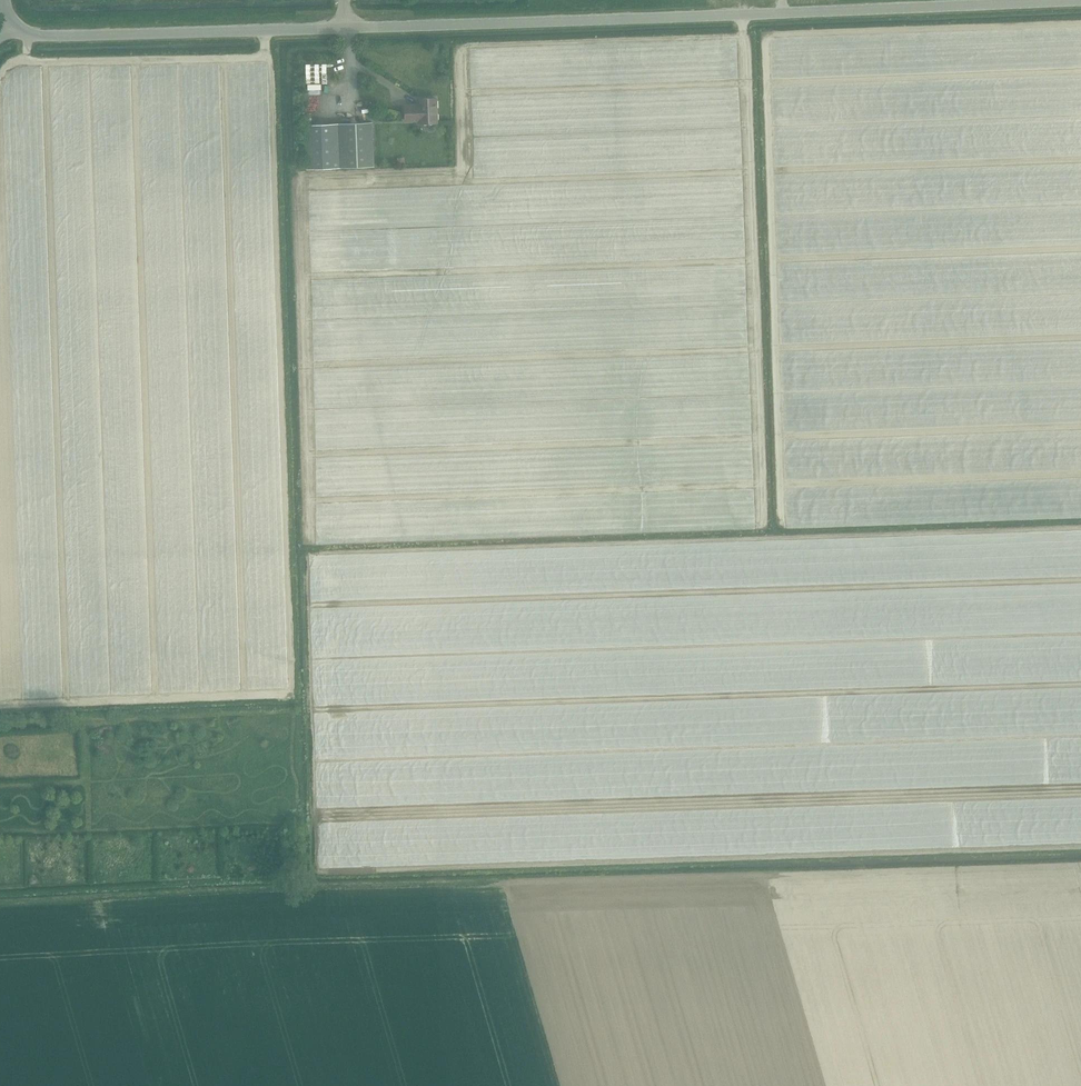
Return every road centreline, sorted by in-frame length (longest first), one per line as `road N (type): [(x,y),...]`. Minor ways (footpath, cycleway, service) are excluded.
road 1 (unclassified): [(1080,0),(75,36),(29,34),(11,24)]

